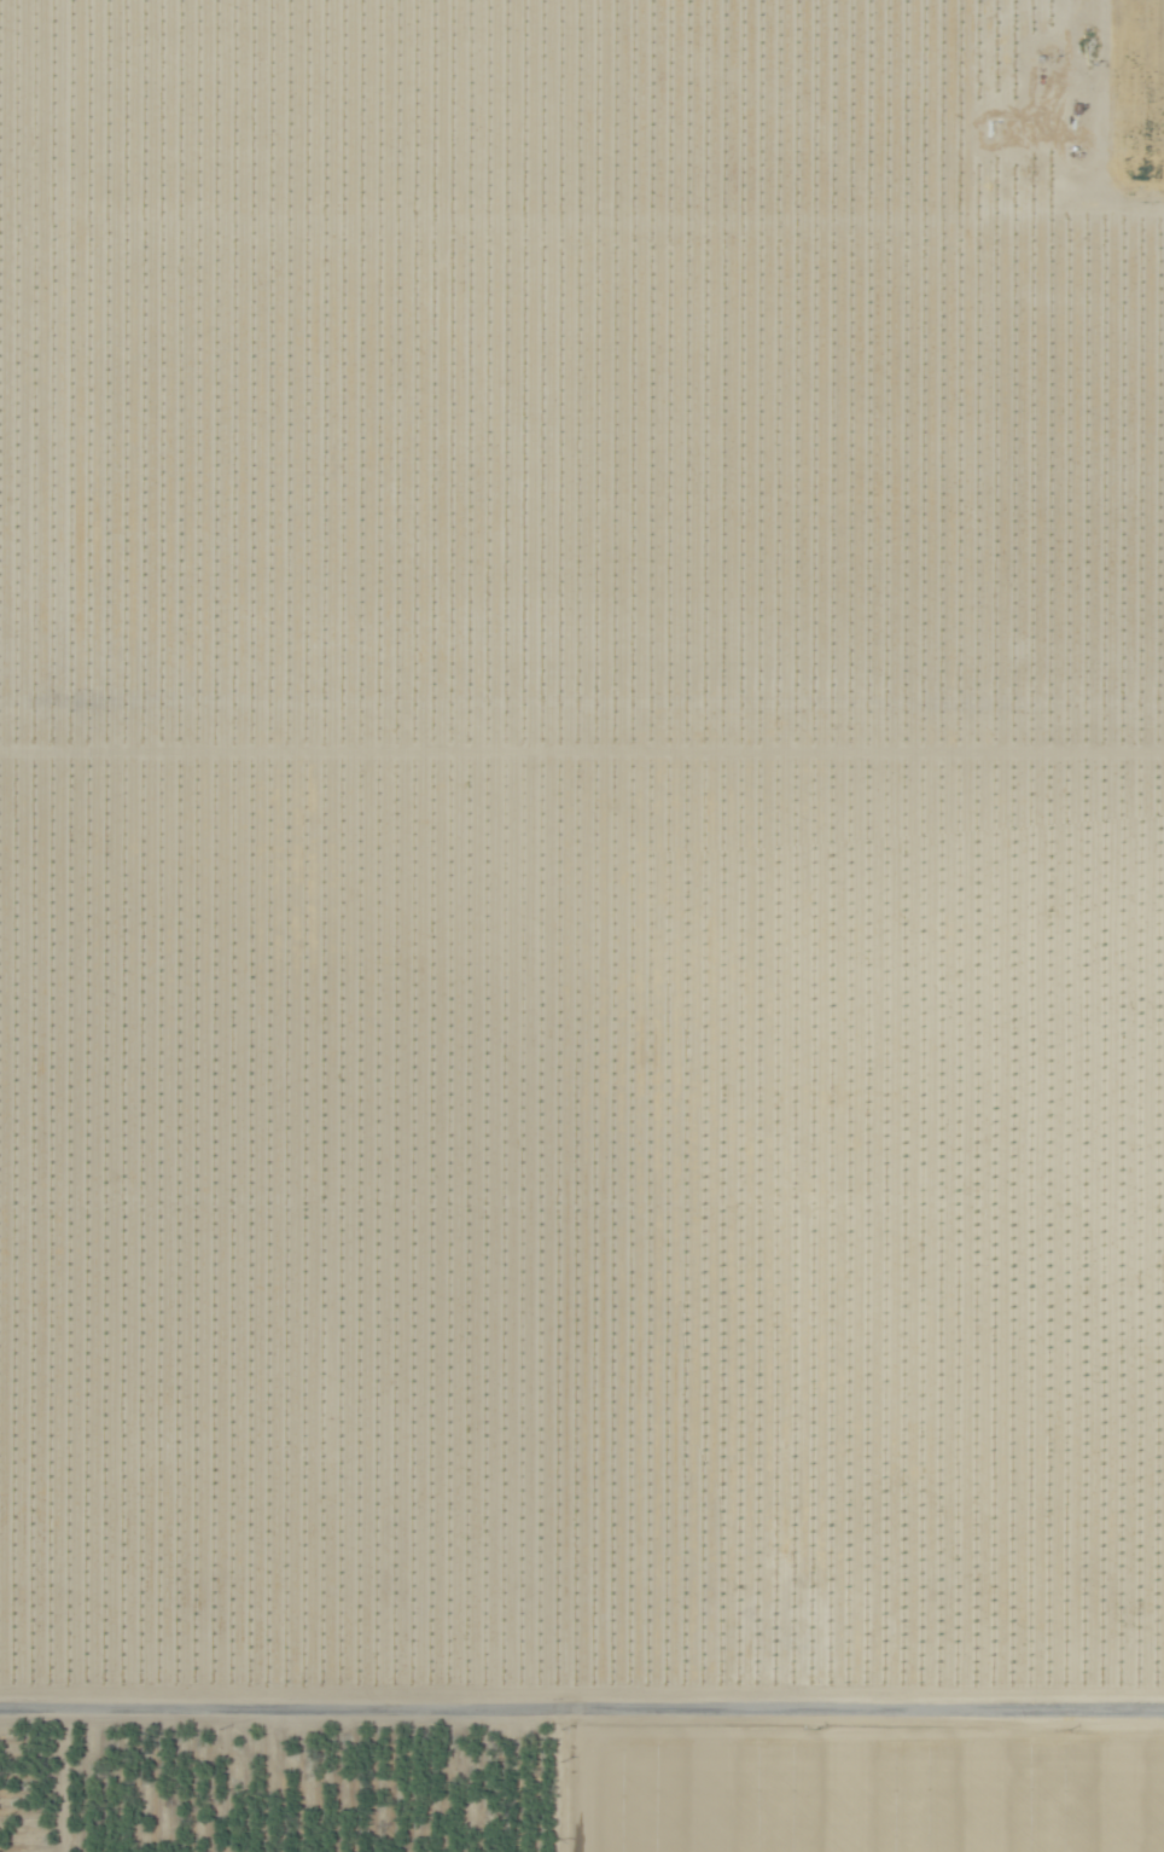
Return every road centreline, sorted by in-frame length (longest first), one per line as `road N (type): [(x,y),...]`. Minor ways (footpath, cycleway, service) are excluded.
road 1 (residential): [(0,1709),(1163,1709)]

